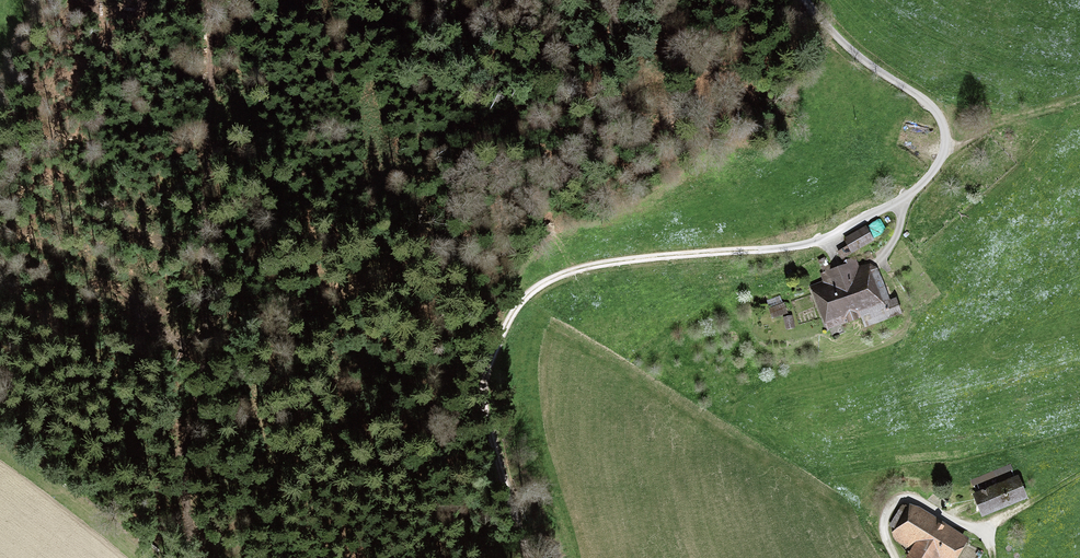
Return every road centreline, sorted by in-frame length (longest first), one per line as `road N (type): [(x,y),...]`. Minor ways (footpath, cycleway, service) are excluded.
road 1 (unclassified): [(808,0),(874,68),(939,113),(946,146),(940,167),(913,193),(833,239),(599,263),(563,274),(528,298),(505,336),(494,399),(502,449),(545,557)]
road 2 (track): [(188,557),(185,474),(204,336),(213,90),(204,0)]
road 3 (track): [(946,146),(960,148),(1014,120),(1079,103)]

